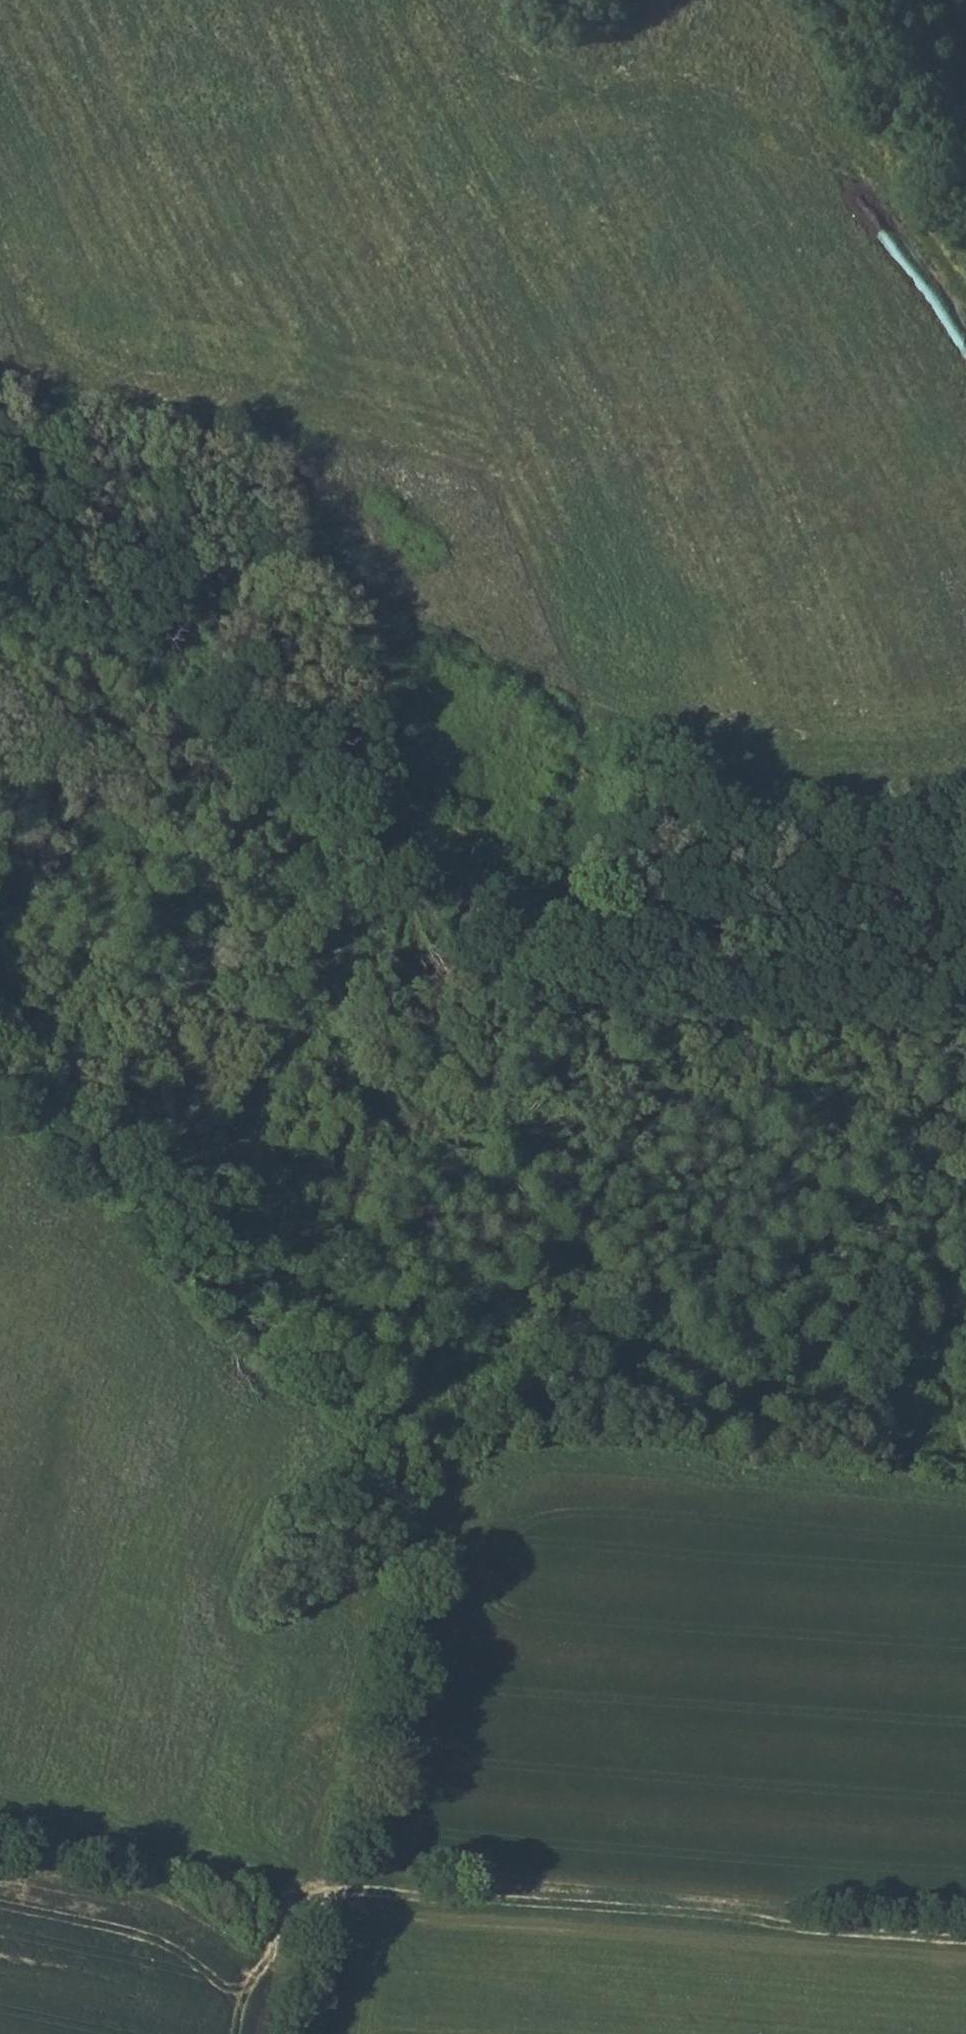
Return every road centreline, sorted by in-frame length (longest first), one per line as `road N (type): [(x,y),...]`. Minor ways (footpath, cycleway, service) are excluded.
road 1 (track): [(965,1936),(310,1892)]
road 2 (track): [(0,81),(229,76),(557,0)]

